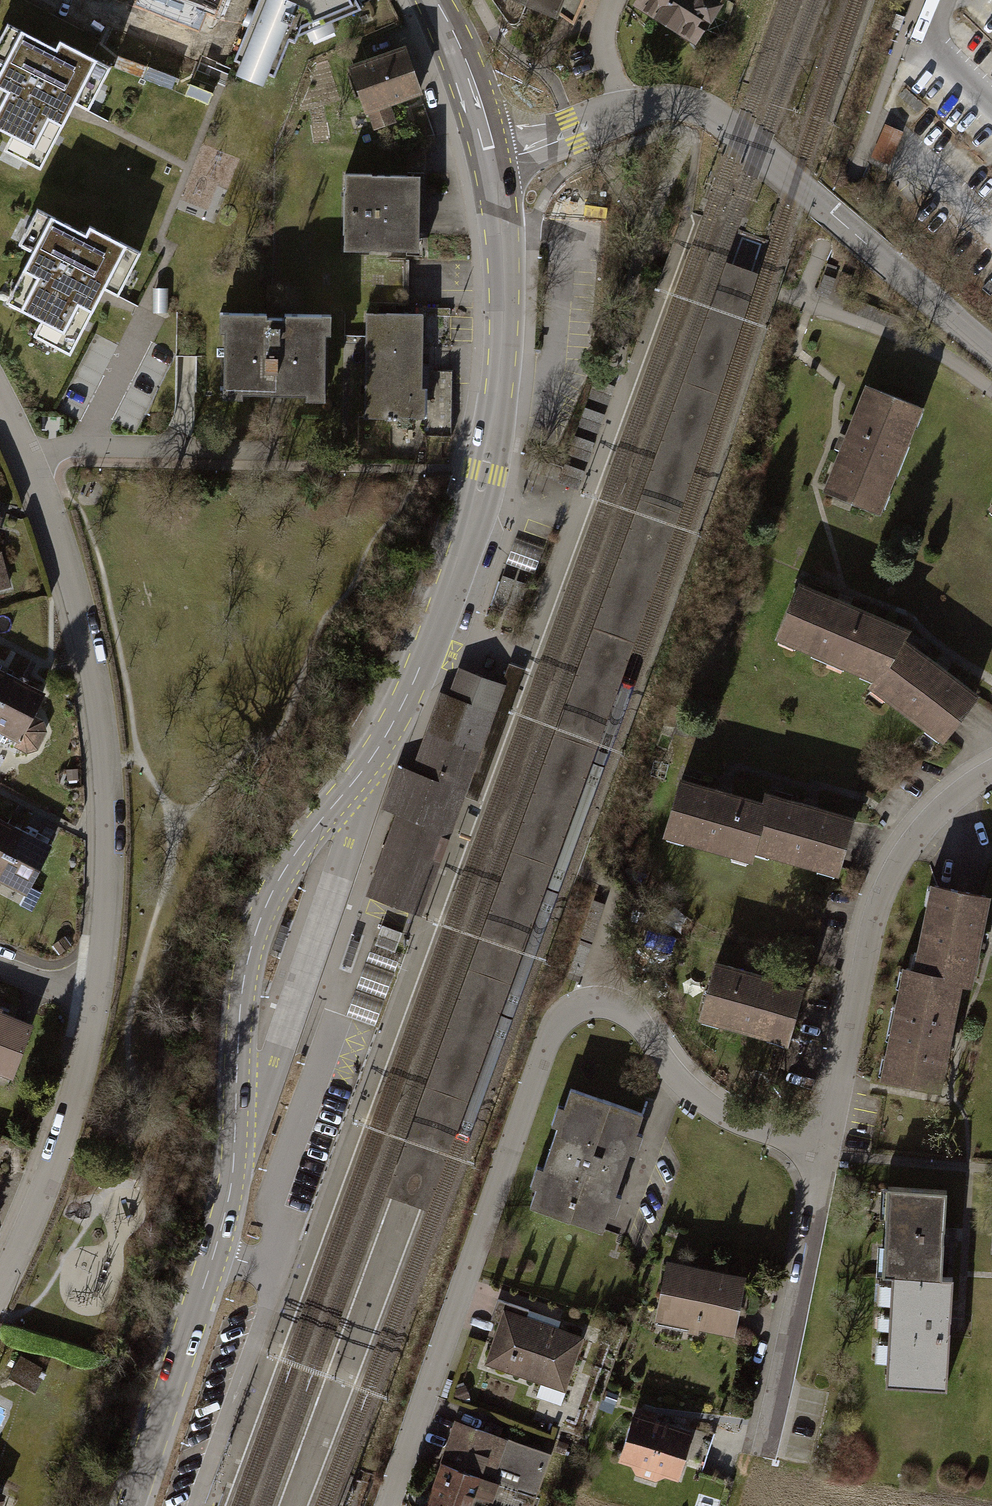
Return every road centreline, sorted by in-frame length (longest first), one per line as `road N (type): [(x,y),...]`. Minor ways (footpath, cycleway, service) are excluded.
road 1 (tertiary): [(131,1505),(224,1218),(243,982),(260,920),(285,868),(371,758)]
road 2 (tertiary): [(491,158),(507,277),(485,472),(413,685),(371,758)]
road 3 (residential): [(98,999),(109,846),(99,692),(74,587),(24,454)]
road 4 (residential): [(586,1004),(562,1014),(546,1039),(382,1505)]
road 5 (tertiary): [(991,356),(727,124),(678,101),(626,109)]
road 6 (residential): [(827,1155),(873,925),(897,864),(937,812),(991,774)]
road 7 (residential): [(763,1454),(827,1155)]
road 8 (residential): [(0,1279),(53,1168),(98,999)]
road 9 (residential): [(586,1004),(626,1011),(688,1089),(736,1124),(827,1155)]
road 10 (residential): [(24,454),(262,454)]
road 11 (tertiary): [(435,0),(491,158)]
road 12 (tertiary): [(626,109),(491,158)]

